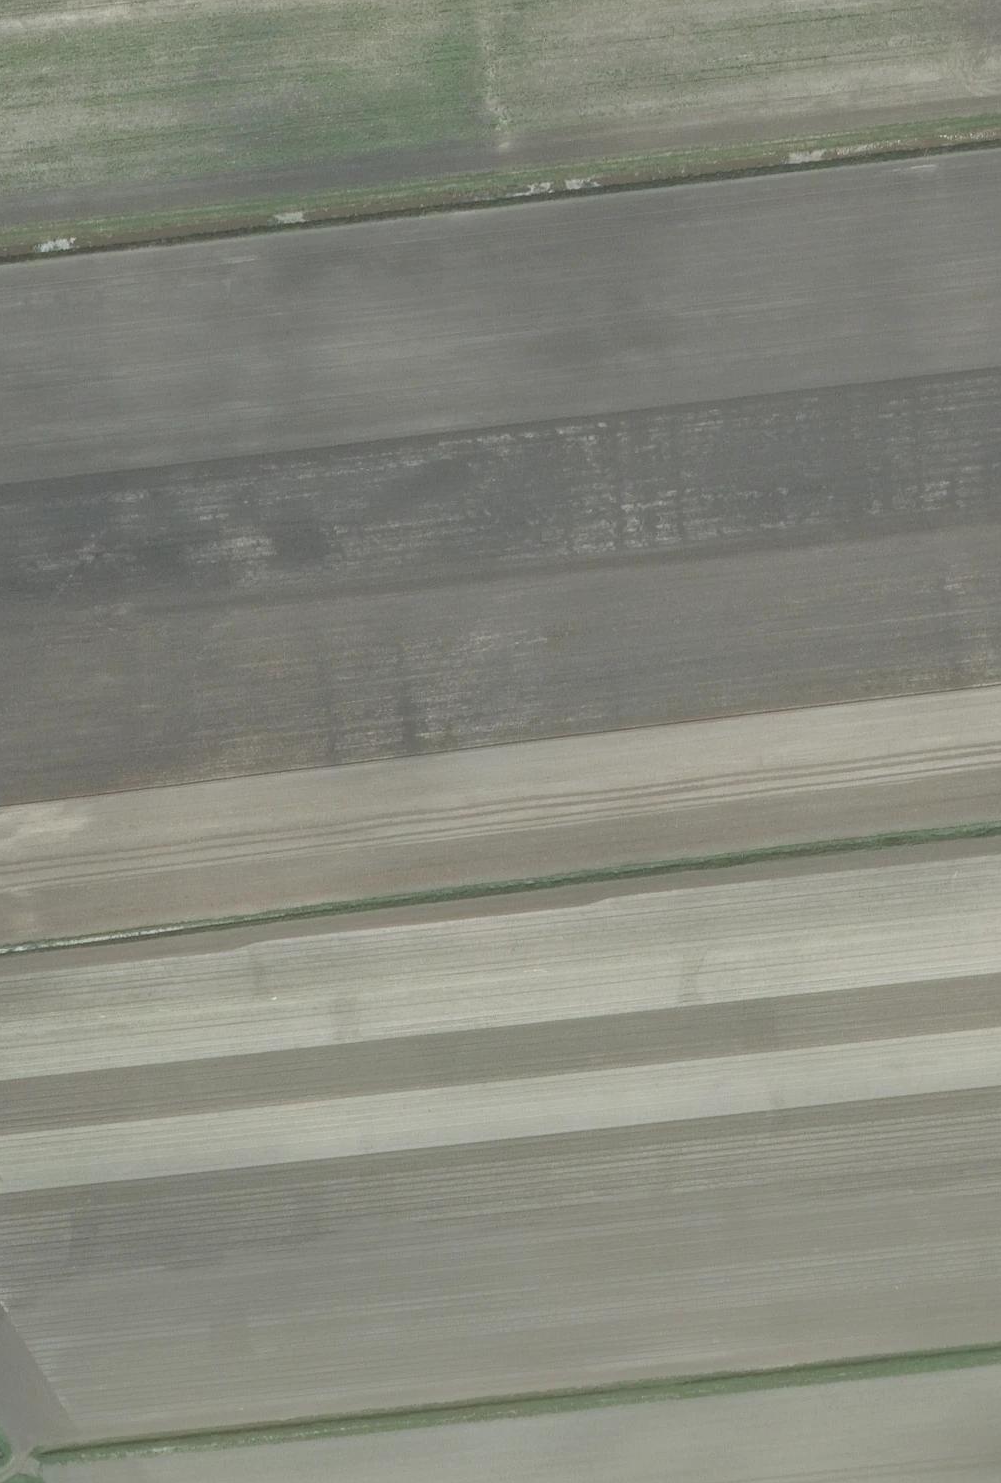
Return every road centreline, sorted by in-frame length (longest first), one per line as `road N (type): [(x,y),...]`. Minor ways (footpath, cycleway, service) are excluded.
road 1 (track): [(1000,1338),(45,1442),(0,1476)]

